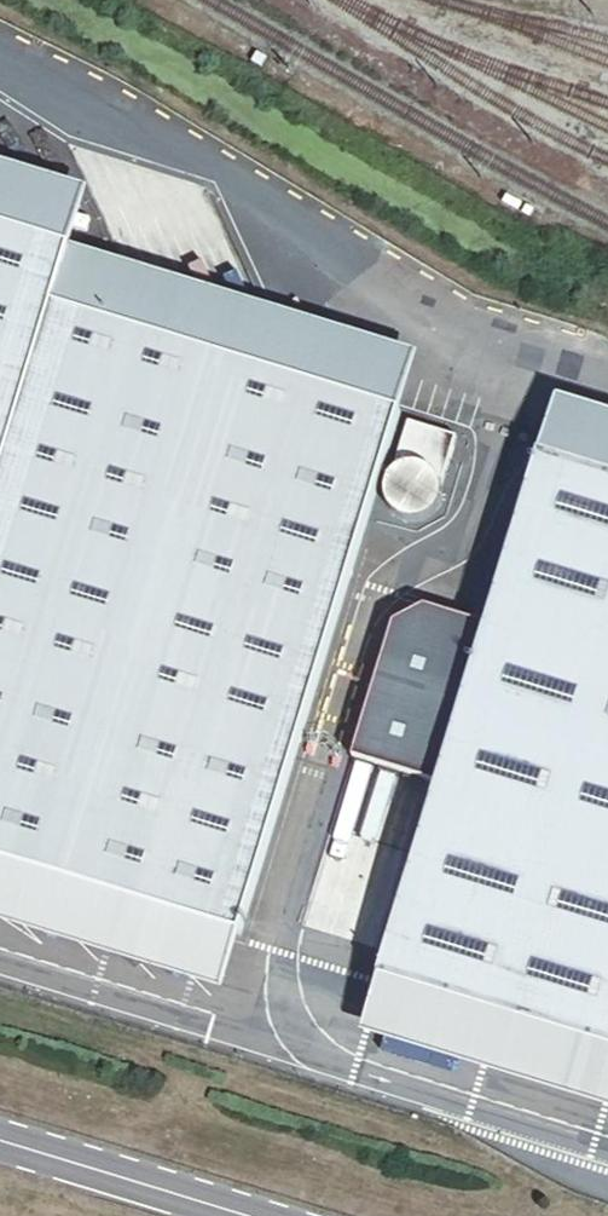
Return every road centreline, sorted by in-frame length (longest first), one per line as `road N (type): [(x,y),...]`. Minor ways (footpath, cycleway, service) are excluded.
road 1 (tertiary): [(0,1138),(253,1215)]

